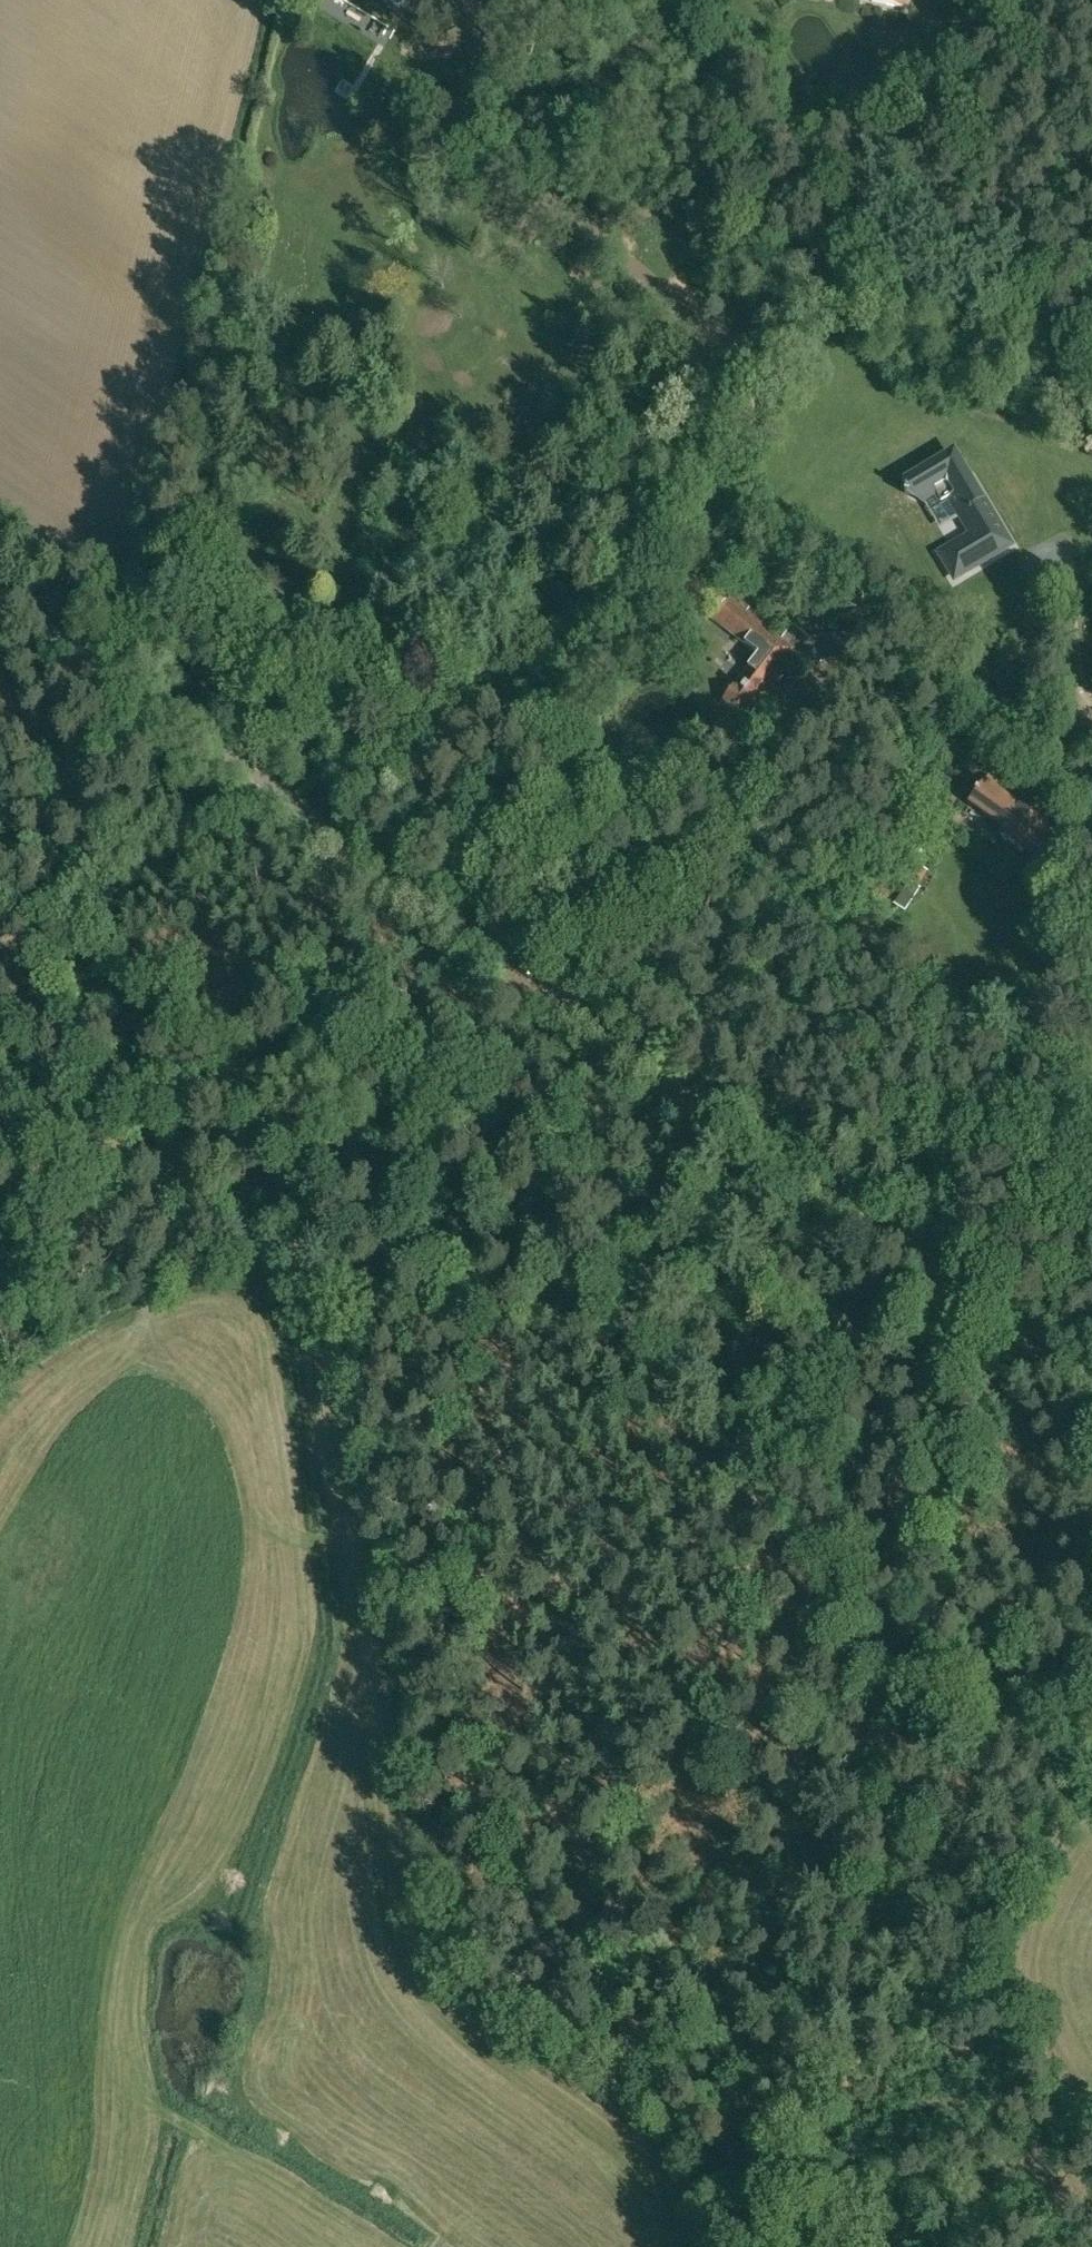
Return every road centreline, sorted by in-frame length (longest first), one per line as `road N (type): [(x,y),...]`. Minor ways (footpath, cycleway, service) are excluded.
road 1 (track): [(0,1320),(129,1210),(228,1220),(304,1254),(360,1320),(525,1759),(736,2145),(801,2246)]
road 2 (unclassified): [(1091,1367),(0,588)]
road 3 (track): [(1091,1789),(998,1940),(1016,2085)]
road 4 (track): [(808,2246),(1016,2085)]

